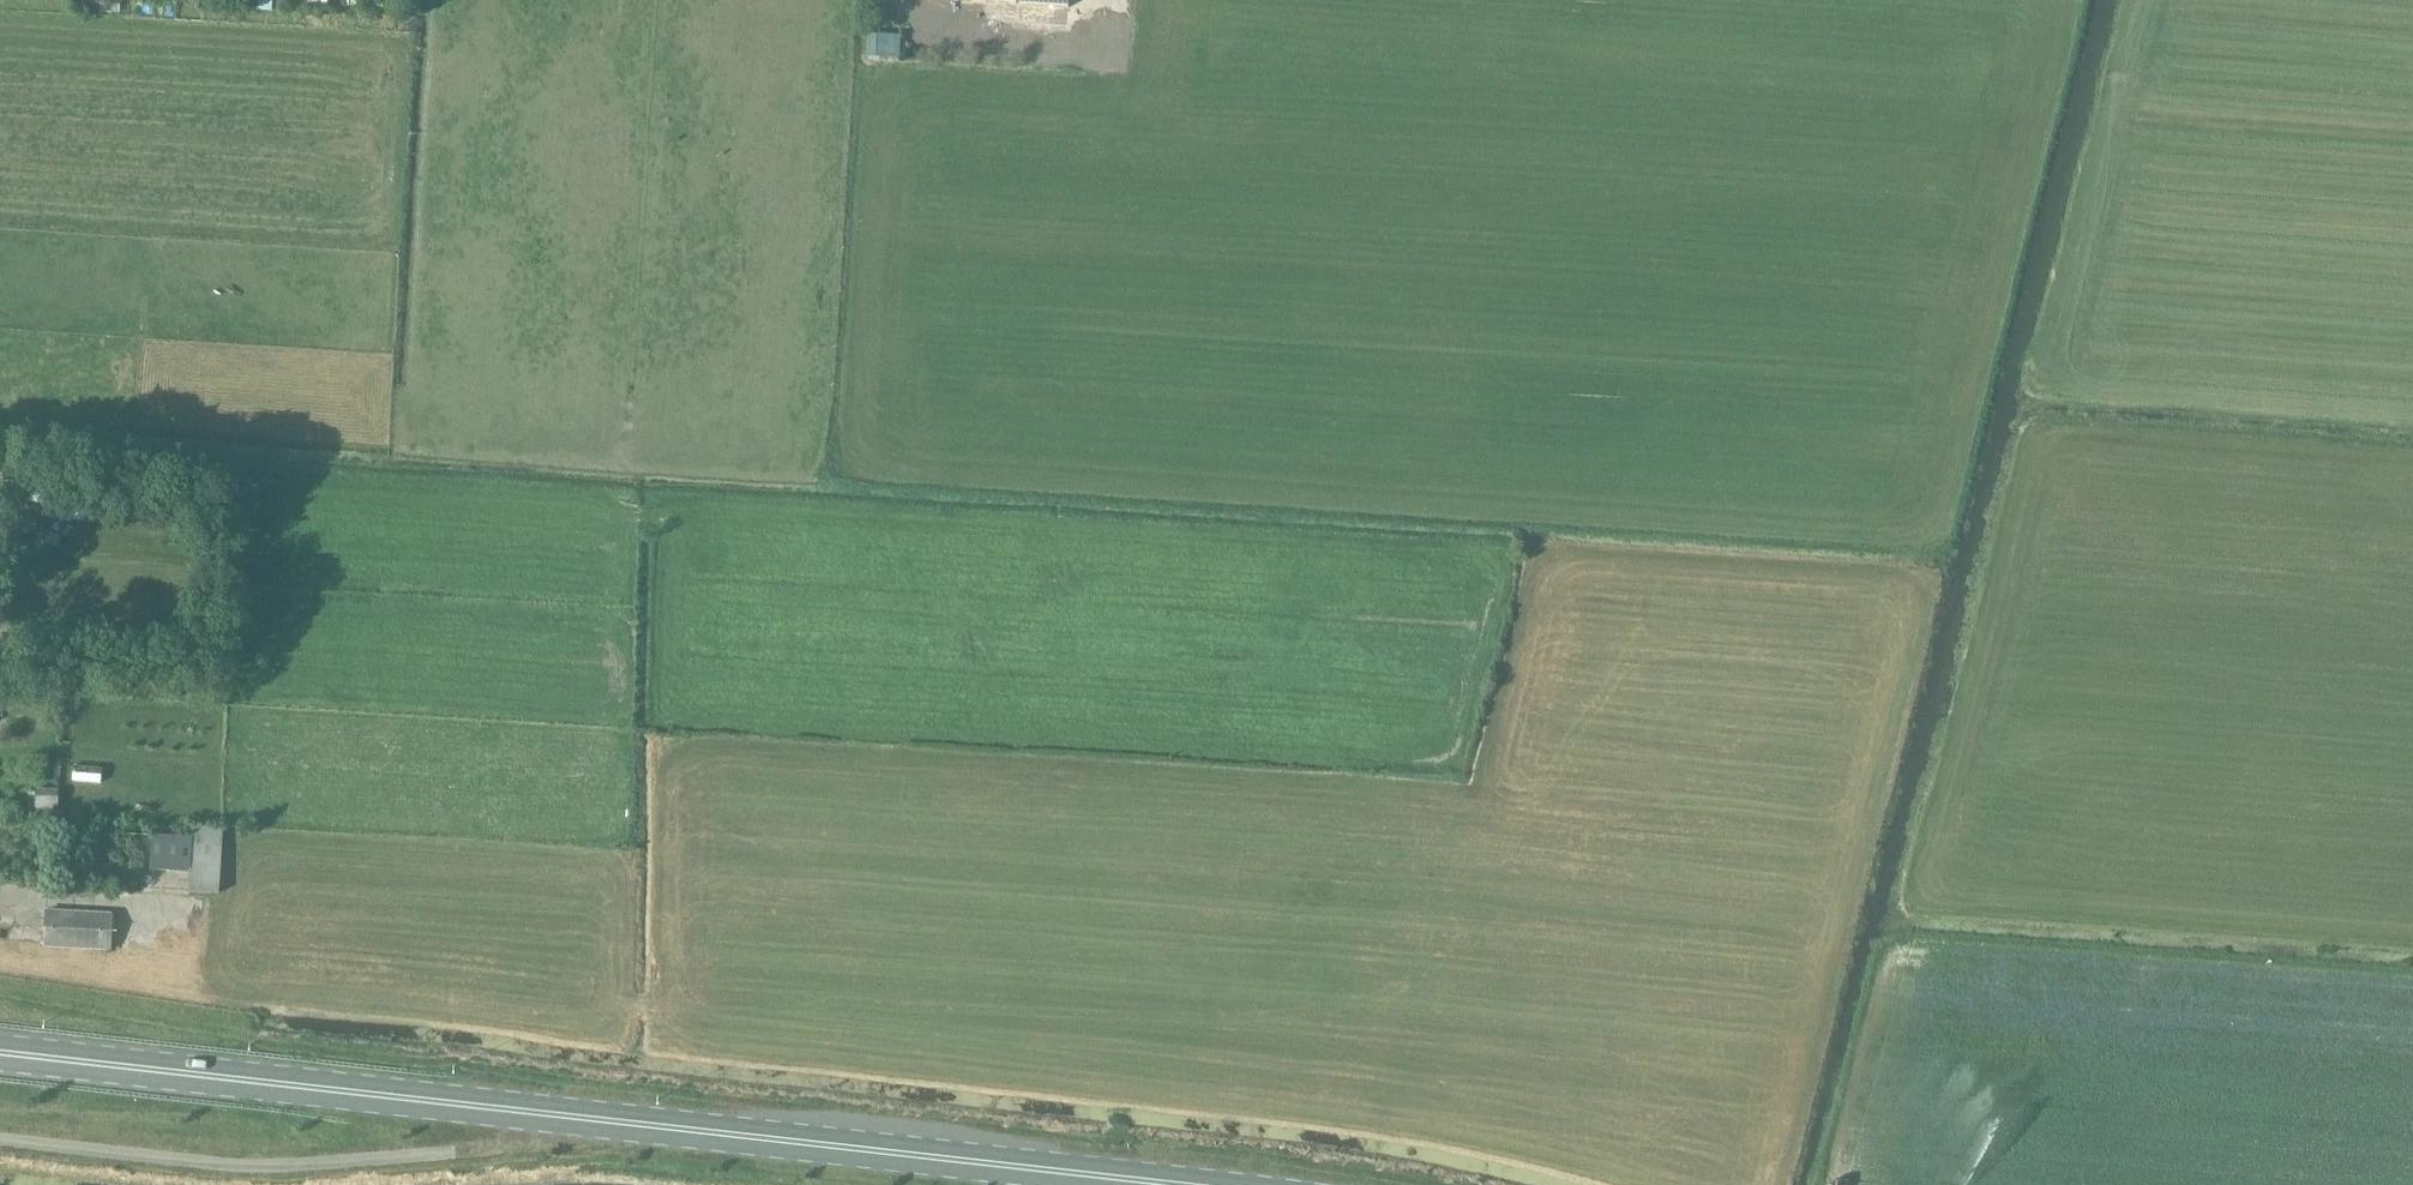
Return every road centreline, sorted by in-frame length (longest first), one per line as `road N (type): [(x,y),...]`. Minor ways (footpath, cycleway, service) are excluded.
road 1 (primary): [(0,1052),(1167,1184)]

